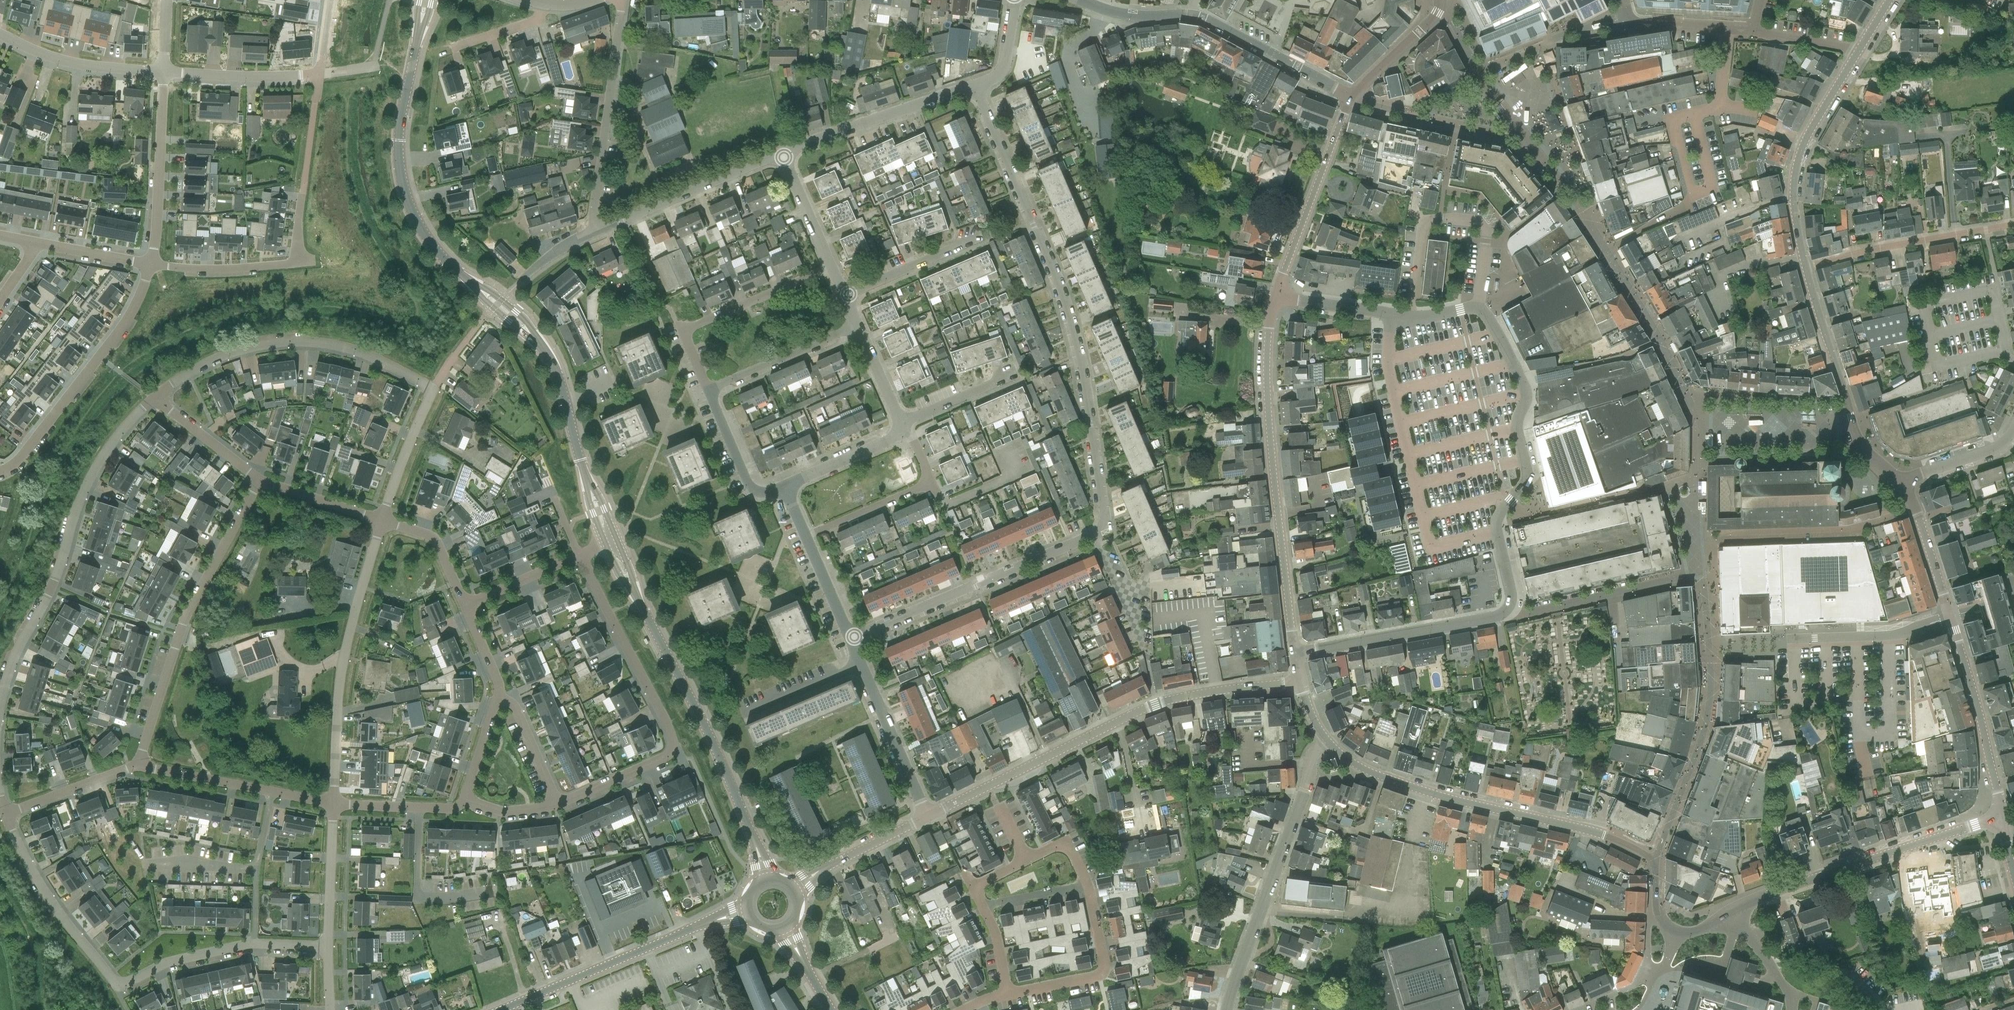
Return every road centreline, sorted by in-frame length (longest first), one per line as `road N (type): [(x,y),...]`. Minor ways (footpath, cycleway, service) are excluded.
road 1 (tertiary): [(1352,99),(1271,320),(1275,488),(1296,655)]
road 2 (tertiary): [(1324,736),(1361,768),(1406,786),(1580,829),(1656,859),(1656,909),(1679,934),(1733,909)]
road 3 (residential): [(1100,532),(1107,530),(1106,505),(1062,293),(975,85)]
road 4 (residential): [(6,815),(28,866),(118,986),(168,962),(255,944),(328,948)]
road 5 (tertiary): [(929,818),(1172,700),(1300,684)]
road 6 (residential): [(1296,655),(1510,609),(1527,613),(1684,573)]
road 7 (residential): [(154,398),(112,442),(80,495),(64,555),(19,645),(0,710)]
road 8 (tertiary): [(2003,815),(1946,602),(1899,481)]
road 9 (residential): [(558,804),(665,758),(674,745),(579,556)]
road 10 (residential): [(260,480),(182,623),(138,765)]
road 11 (residential): [(432,391),(388,362),(333,344),(266,345),(197,366),(154,398)]
road 12 (residential): [(1227,1009),(1324,736)]
road 13 (residential): [(333,804),(340,677),(381,520)]
road 14 (tertiary): [(1733,909),(2003,815)]
road 15 (secondary): [(755,842),(727,767),(637,595)]
road 16 (residential): [(1006,992),(1105,969),(1073,853),(1065,847),(1027,860)]
road 17 (residential): [(851,638),(1100,532)]
road 18 (residential): [(0,471),(24,456),(123,326),(152,266)]
road 19 (secondary): [(477,285),(434,245),(414,213),(399,138),(412,74)]
road 20 (tertiary): [(1804,267),(1793,199),(1797,163),(1860,50)]
road 21 (residential): [(600,229),(595,211),(624,0)]
road 22 (tertiary): [(500,1009),(713,922)]
road 23 (residential): [(1860,50),(1751,29),(1634,20)]
road 24 (residential): [(710,389),(684,330),(832,266)]
road 25 (residential): [(1804,267),(2013,225)]
road 26 (residential): [(152,266),(295,263),(303,194)]
road 27 (residential): [(782,153),(975,85)]
road 28 (residential): [(138,765),(333,804)]
road 29 (residential): [(600,229),(782,153)]
road 30 (residential): [(152,266),(163,72)]
road 31 (tertiary): [(1863,447),(1804,267)]
road 32 (residential): [(1352,99),(1194,12)]
road 33 (residential): [(163,72),(82,65),(0,34)]
road 34 (residential): [(929,818),(862,664)]
road 35 (residential): [(710,389),(858,324)]
road 36 (residential): [(319,74),(163,72)]
road 37 (residential): [(328,948),(333,804)]
road 38 (residential): [(786,489),(767,495),(747,479),(710,389)]
road 39 (residential): [(6,815),(138,765)]
road 40 (residential): [(735,722),(862,664)]
road 41 (residential): [(381,520),(432,391)]
road 42 (residential): [(786,489),(892,440),(902,422)]
road 43 (residential): [(808,537),(933,481)]
road 44 (residential): [(846,297),(970,241)]
road 45 (residential): [(333,804),(452,808),(466,801)]
road 46 (tertiary): [(1443,0),(1352,99)]
road 47 (residential): [(154,398),(260,480)]
road 48 (secondary): [(587,482),(549,355)]
road 49 (residential): [(465,605),(435,538),(381,520)]
road 50 (residential): [(381,520),(260,480)]
road 51 (unclassified): [(1899,481),(1996,449),(2013,431)]
road 52 (residential): [(499,697),(513,704),(558,804)]
road 53 (residential): [(465,605),(579,556)]
road 54 (residential): [(1148,646),(1100,532)]
road 55 (residential): [(832,266),(782,153)]

